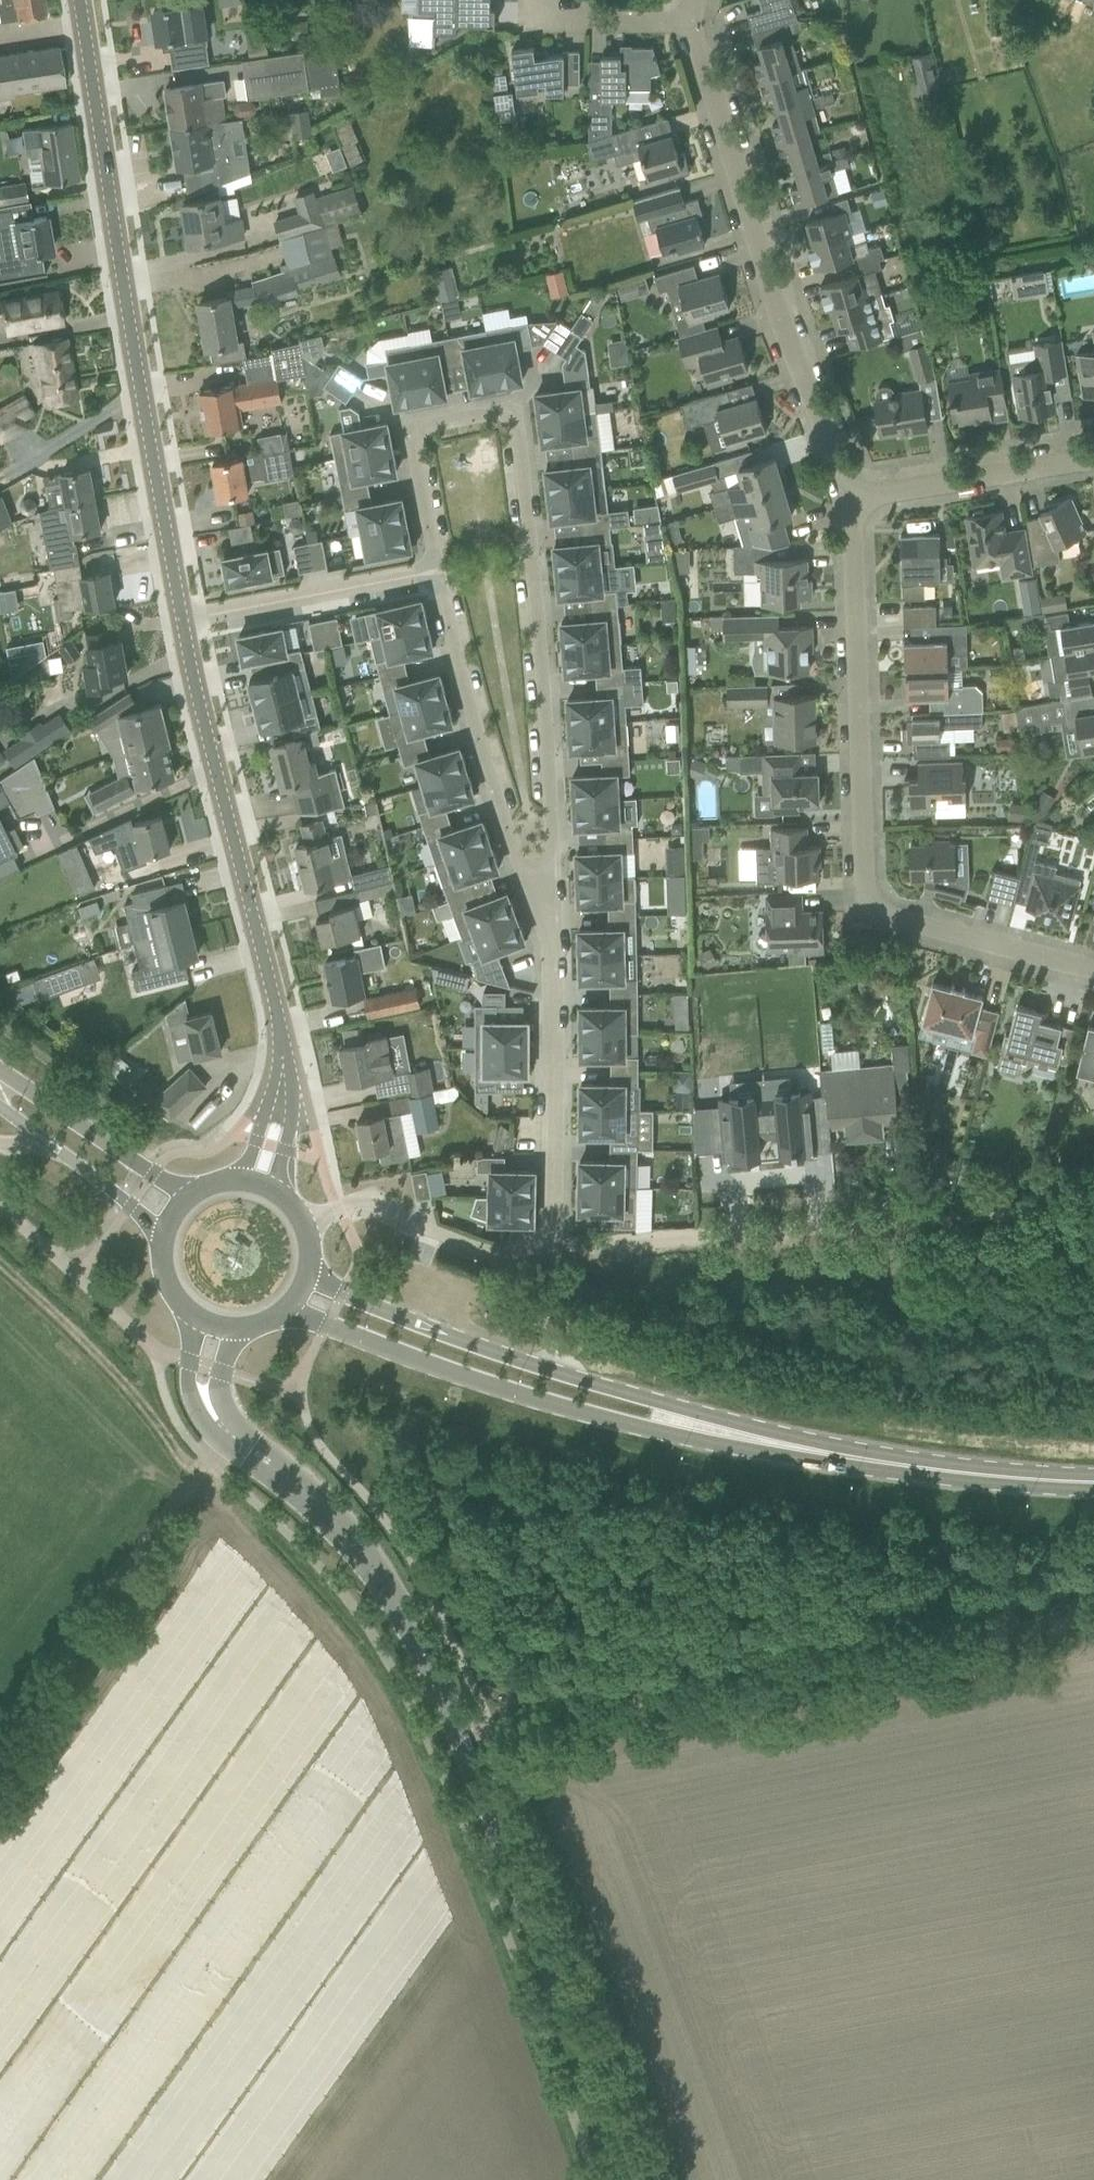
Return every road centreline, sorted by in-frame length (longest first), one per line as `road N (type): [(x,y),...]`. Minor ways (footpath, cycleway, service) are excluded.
road 1 (tertiary): [(628,2179),(464,1744),(380,1577),(276,1475),(230,1443)]
road 2 (residential): [(551,937),(555,875),(516,417),(413,436),(436,573)]
road 3 (track): [(1093,1624),(464,1744)]
road 4 (residential): [(1093,975),(881,910),(869,876),(854,499)]
road 5 (tertiary): [(186,623),(83,0)]
road 6 (residential): [(854,499),(695,26)]
road 7 (tertiary): [(286,1063),(279,995),(186,623)]
road 8 (secondary): [(292,1316),(599,1416),(726,1437)]
road 9 (secondary): [(726,1437),(647,1397),(464,1343),(314,1284)]
road 10 (track): [(0,1751),(230,1443)]
road 11 (residential): [(436,573),(475,735),(551,937)]
road 12 (secondary): [(726,1437),(894,1466),(1093,1482)]
road 13 (residential): [(552,1262),(900,1238)]
road 14 (residential): [(552,1262),(551,937)]
road 15 (track): [(0,1270),(211,1468)]
road 16 (residential): [(310,1222),(370,1199),(477,1255),(552,1262)]
road 17 (residential): [(436,573),(186,623)]
road 18 (residential): [(854,499),(1093,460)]
road 19 (secondary): [(191,1199),(0,1077)]
road 20 (residential): [(695,26),(565,26),(553,17),(552,0)]
road 21 (tertiary): [(184,1310),(198,1403),(230,1443)]
road 22 (secondary): [(62,1151),(129,1203),(162,1244)]
road 23 (tertiary): [(284,1193),(294,1103),(286,1063)]
road 24 (tertiary): [(286,1063),(240,1180)]

